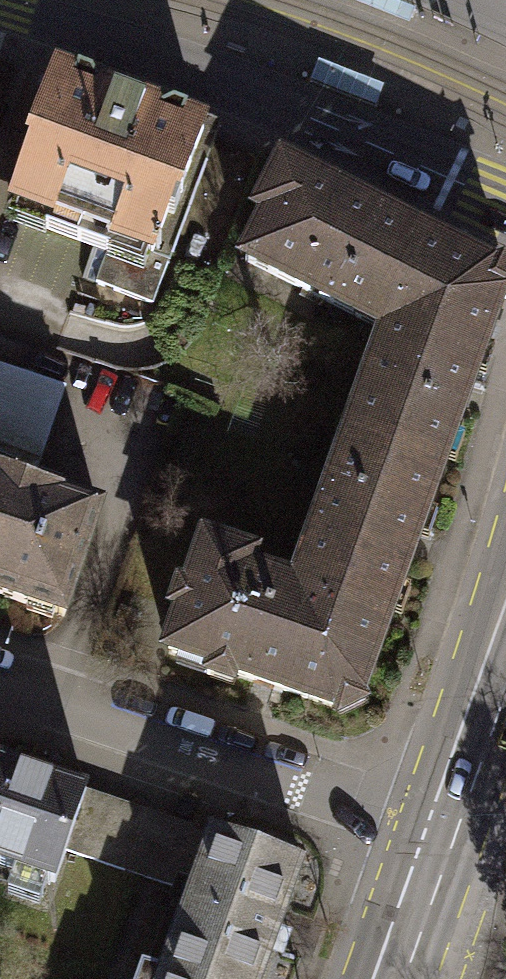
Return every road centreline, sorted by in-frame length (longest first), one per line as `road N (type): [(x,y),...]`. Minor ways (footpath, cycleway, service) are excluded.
road 1 (tertiary): [(0,6),(232,81),(505,204)]
road 2 (residential): [(0,681),(430,832)]
road 3 (tertiary): [(430,832),(505,607)]
road 4 (tertiary): [(380,978),(430,832)]

